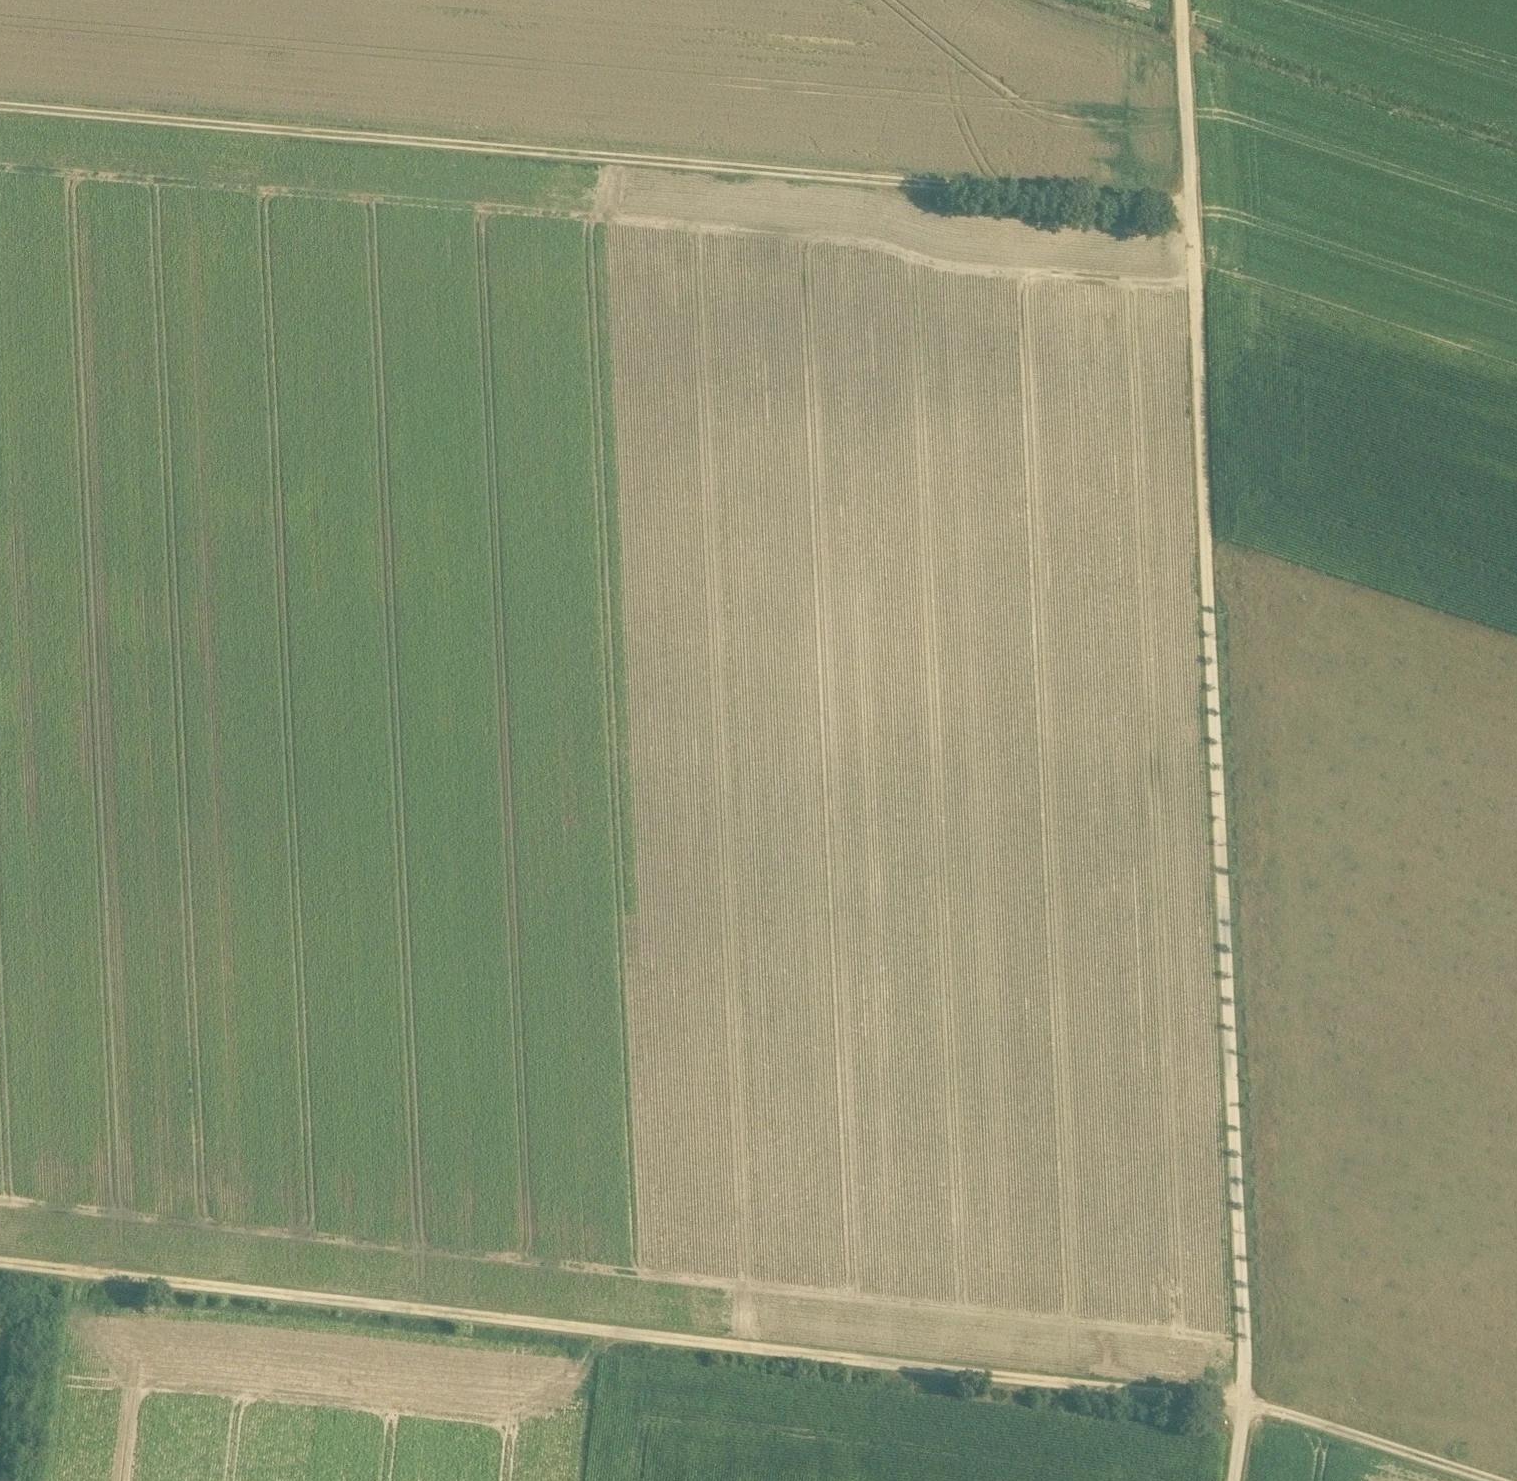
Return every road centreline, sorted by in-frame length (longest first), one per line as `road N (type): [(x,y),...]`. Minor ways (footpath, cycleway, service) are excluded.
road 1 (track): [(0,1260),(1246,1403),(1488,1480)]
road 2 (track): [(1192,208),(1246,1403),(1237,1480)]
road 3 (track): [(1192,208),(0,108)]
road 4 (track): [(1183,0),(1192,208)]

